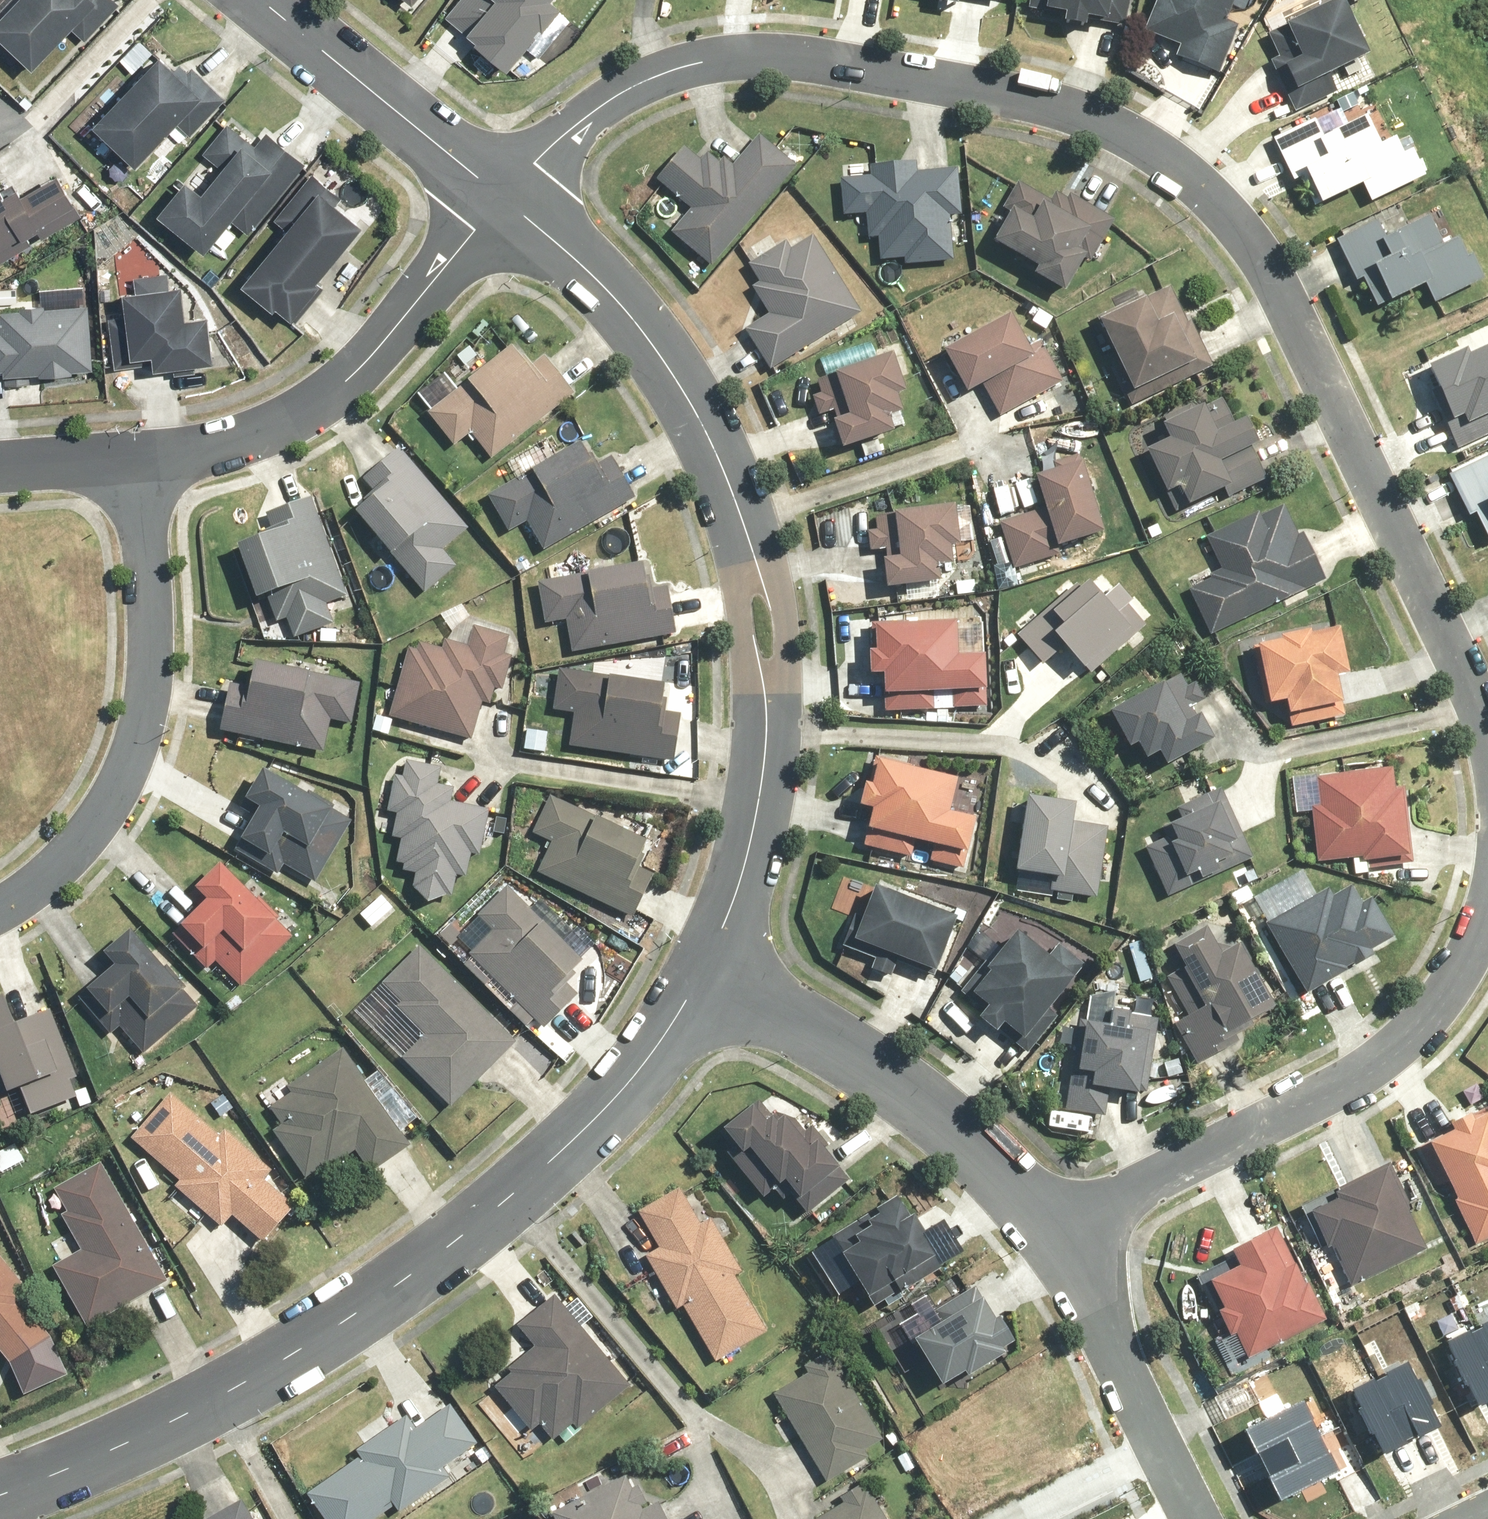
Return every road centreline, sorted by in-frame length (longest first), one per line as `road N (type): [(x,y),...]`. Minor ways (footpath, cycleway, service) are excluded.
road 1 (residential): [(508,203),(541,155),(585,113),(687,68),(768,55),(1070,105),(1163,149),(1213,187),(1276,272),(1487,739)]
road 2 (residential): [(0,1496),(104,1455),(304,1352),(414,1276),(572,1140),(713,970)]
road 3 (residential): [(713,970),(753,856),(777,674),(770,614),(696,410),(598,277),(508,203)]
road 4 (residential): [(1487,895),(1476,939),(1439,1003),(1370,1070),(1058,1230)]
road 5 (residential): [(129,470),(145,641),(132,755),(74,852),(0,906)]
road 6 (residential): [(129,470),(246,442),(289,414),(408,320),(508,203)]
road 7 (residential): [(713,970),(926,1115),(1058,1230)]
road 8 (residential): [(508,203),(259,0)]
road 9 (residential): [(1058,1230),(1153,1432)]
road 10 (residential): [(1153,1432),(990,1518)]
road 11 (residential): [(0,475),(129,470)]

